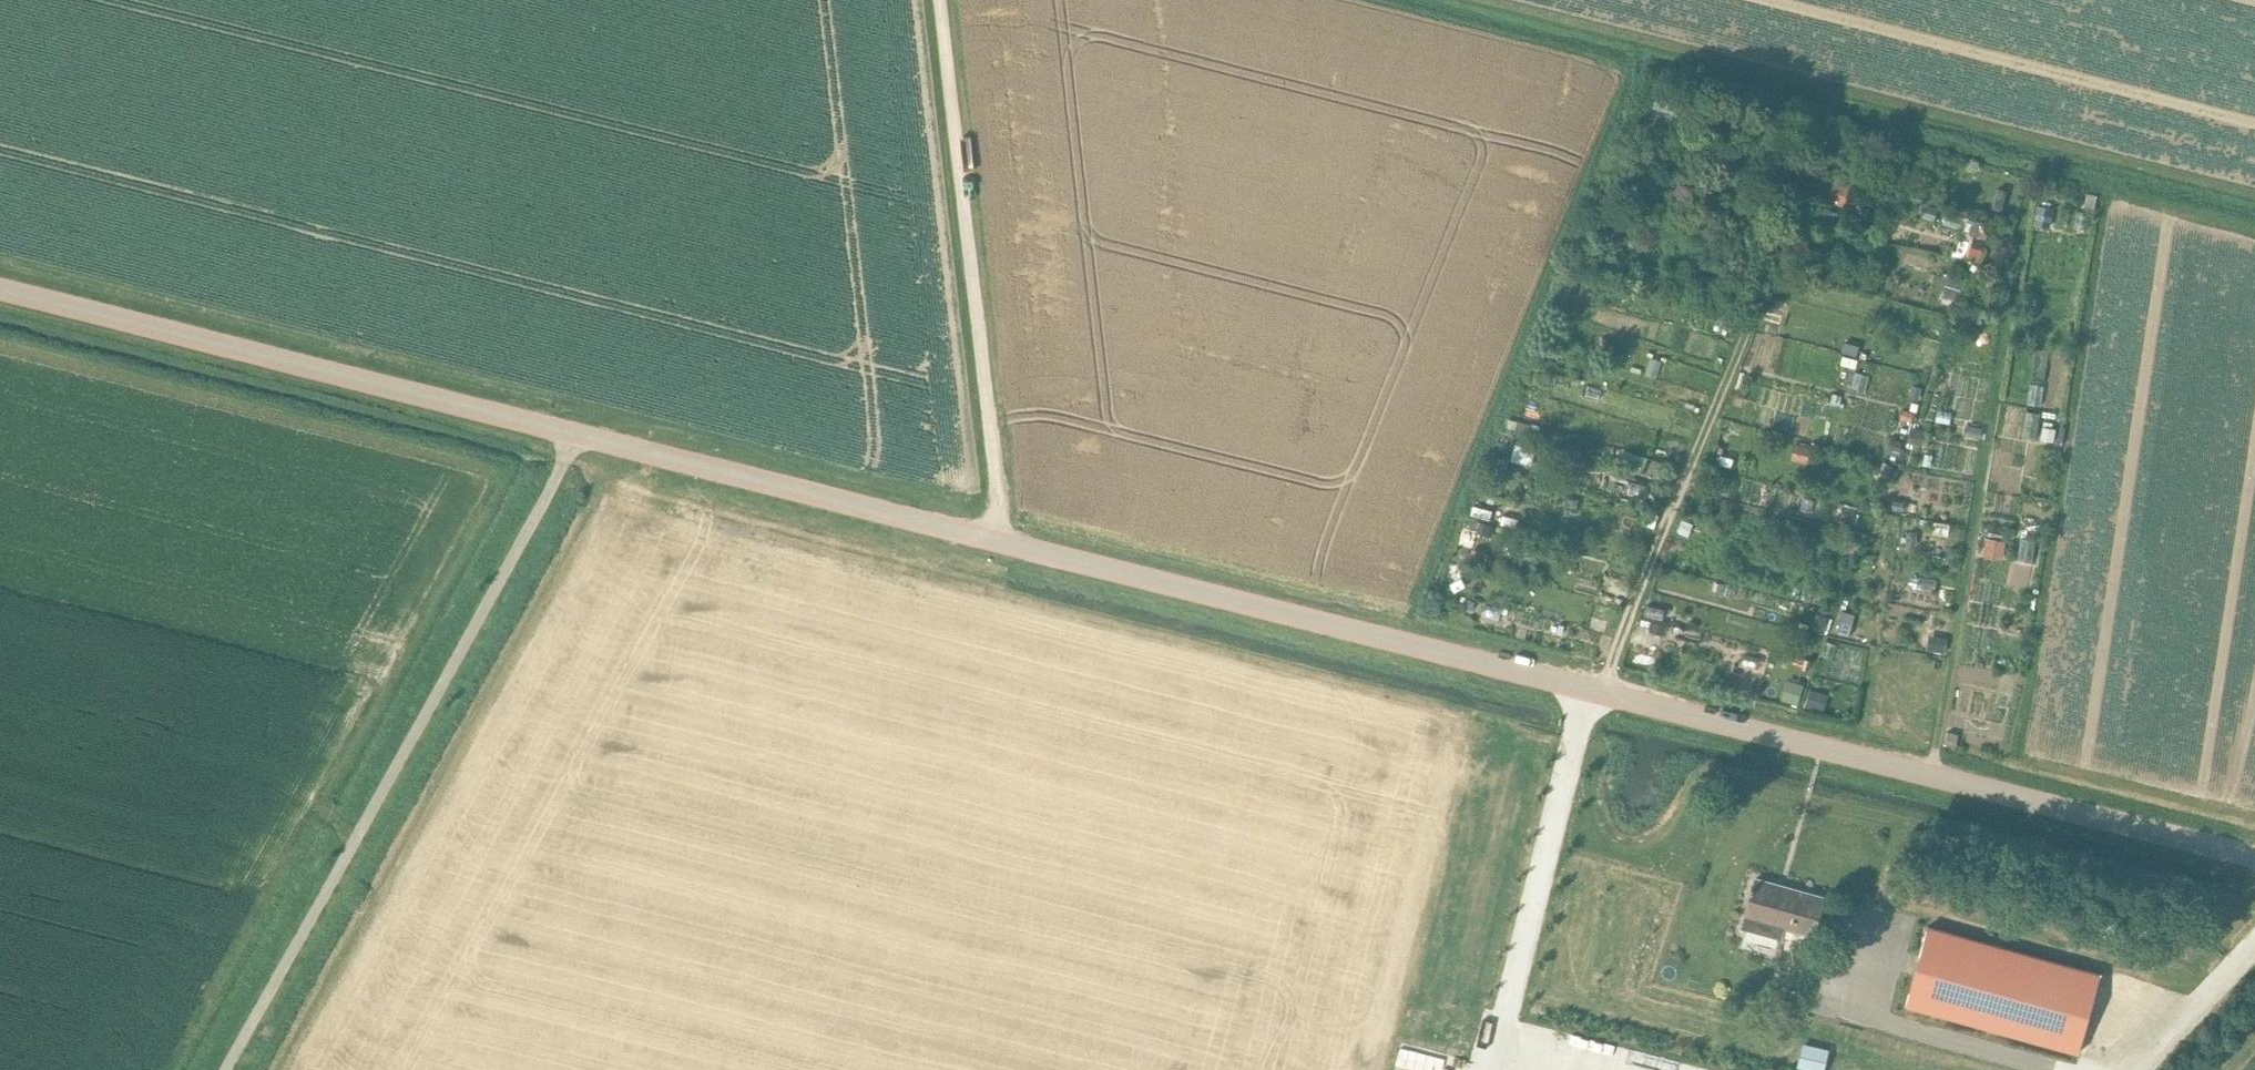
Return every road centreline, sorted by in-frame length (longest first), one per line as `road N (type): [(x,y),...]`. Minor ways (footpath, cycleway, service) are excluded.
road 1 (unclassified): [(2254,857),(0,290)]
road 2 (track): [(226,1069),(580,435)]
road 3 (track): [(1931,775),(2028,174)]
road 4 (track): [(1603,692),(1826,134)]
road 5 (track): [(1003,541),(940,0)]

